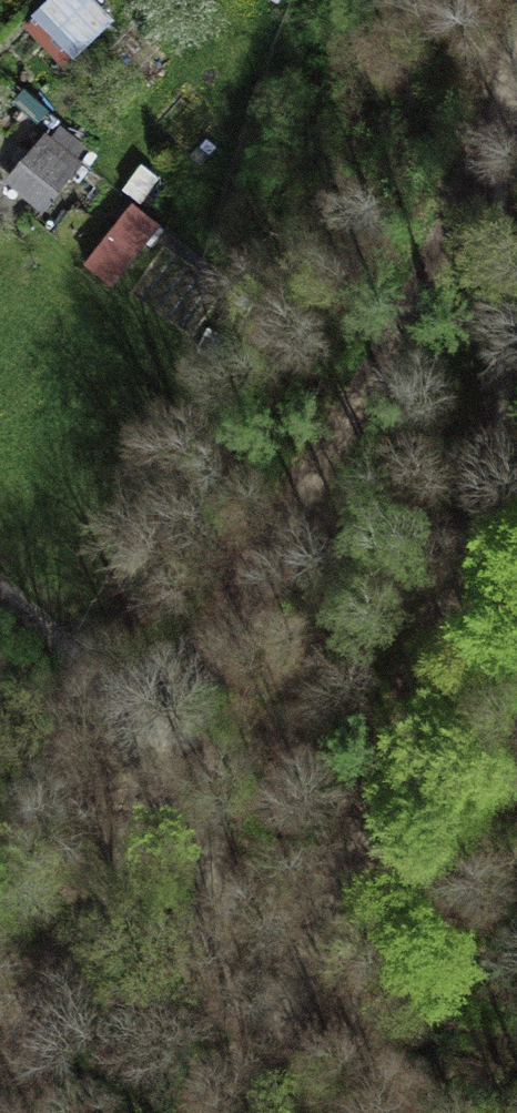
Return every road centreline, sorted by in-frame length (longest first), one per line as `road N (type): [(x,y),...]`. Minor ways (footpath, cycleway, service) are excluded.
road 1 (track): [(0,1112),(248,609),(412,319),(456,212)]
road 2 (track): [(270,1051),(421,419),(456,212)]
road 3 (track): [(270,1051),(171,767)]
road 4 (track): [(456,212),(516,74)]

